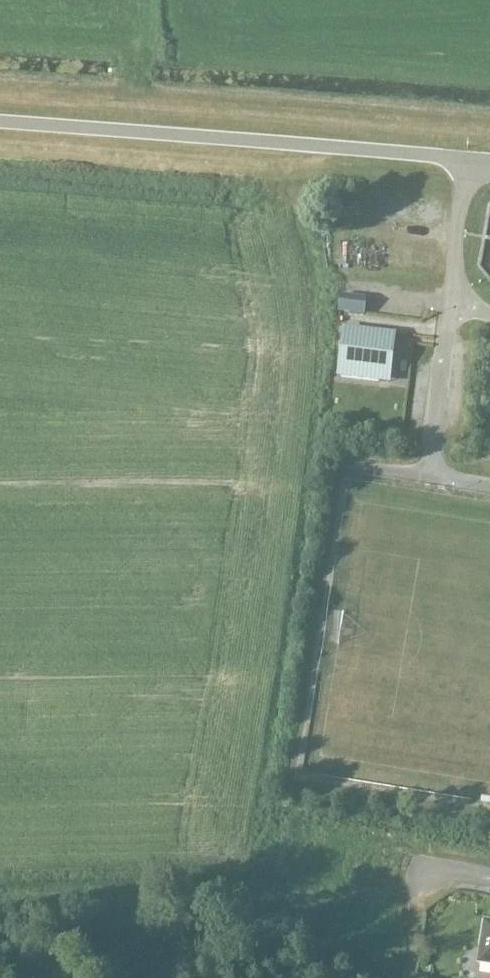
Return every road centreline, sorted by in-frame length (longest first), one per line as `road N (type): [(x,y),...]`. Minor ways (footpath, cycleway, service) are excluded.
road 1 (unclassified): [(489,161),(0,123)]
road 2 (track): [(0,900),(251,895),(287,908)]

